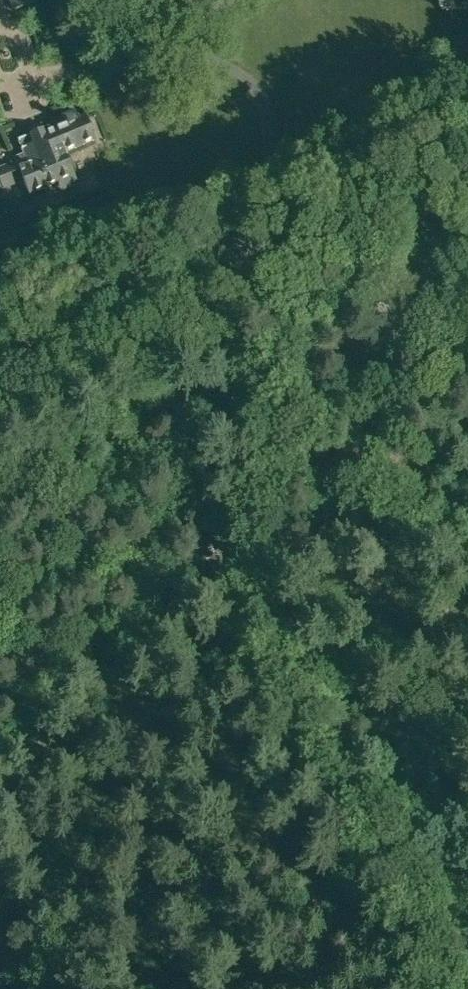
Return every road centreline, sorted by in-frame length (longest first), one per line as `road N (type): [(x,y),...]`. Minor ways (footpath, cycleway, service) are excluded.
road 1 (track): [(199,303),(207,409),(203,503),(344,835),(427,988)]
road 2 (tertiary): [(0,390),(467,187)]
road 3 (track): [(207,409),(467,600)]
road 4 (track): [(68,988),(0,880)]

